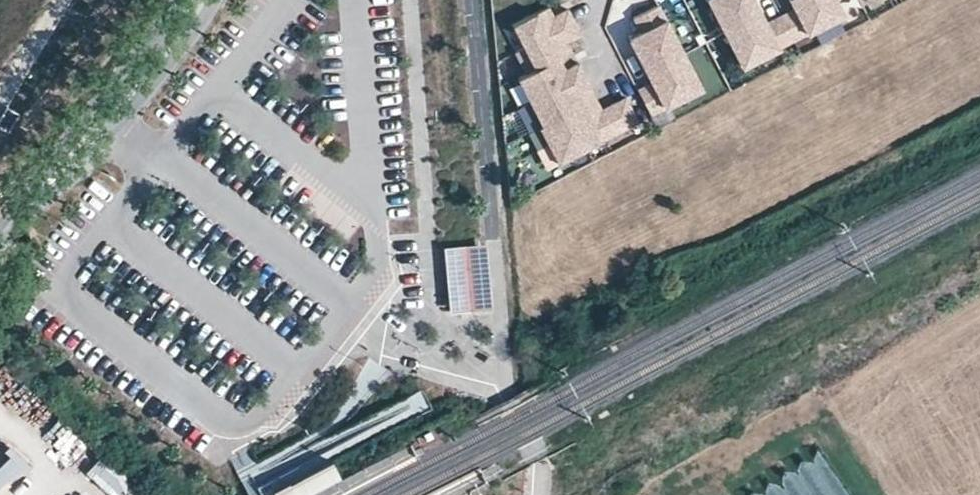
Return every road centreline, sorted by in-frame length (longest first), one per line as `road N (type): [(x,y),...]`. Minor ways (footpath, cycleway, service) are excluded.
road 1 (residential): [(145,46),(0,223)]
road 2 (residential): [(122,127),(215,0)]
road 3 (residential): [(0,225),(122,127)]

